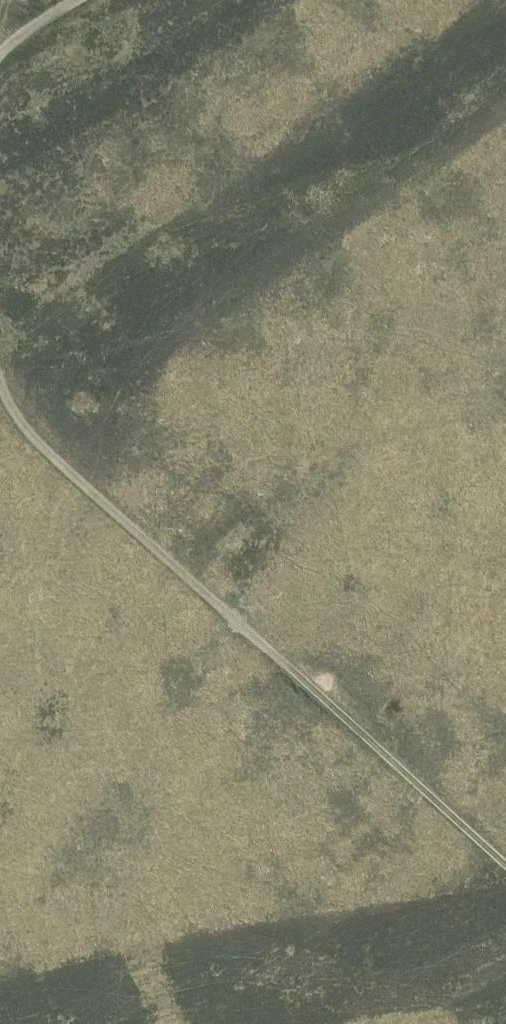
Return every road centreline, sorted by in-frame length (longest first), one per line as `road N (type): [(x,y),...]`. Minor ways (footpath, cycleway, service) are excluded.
road 1 (track): [(505,866),(39,445),(0,391)]

